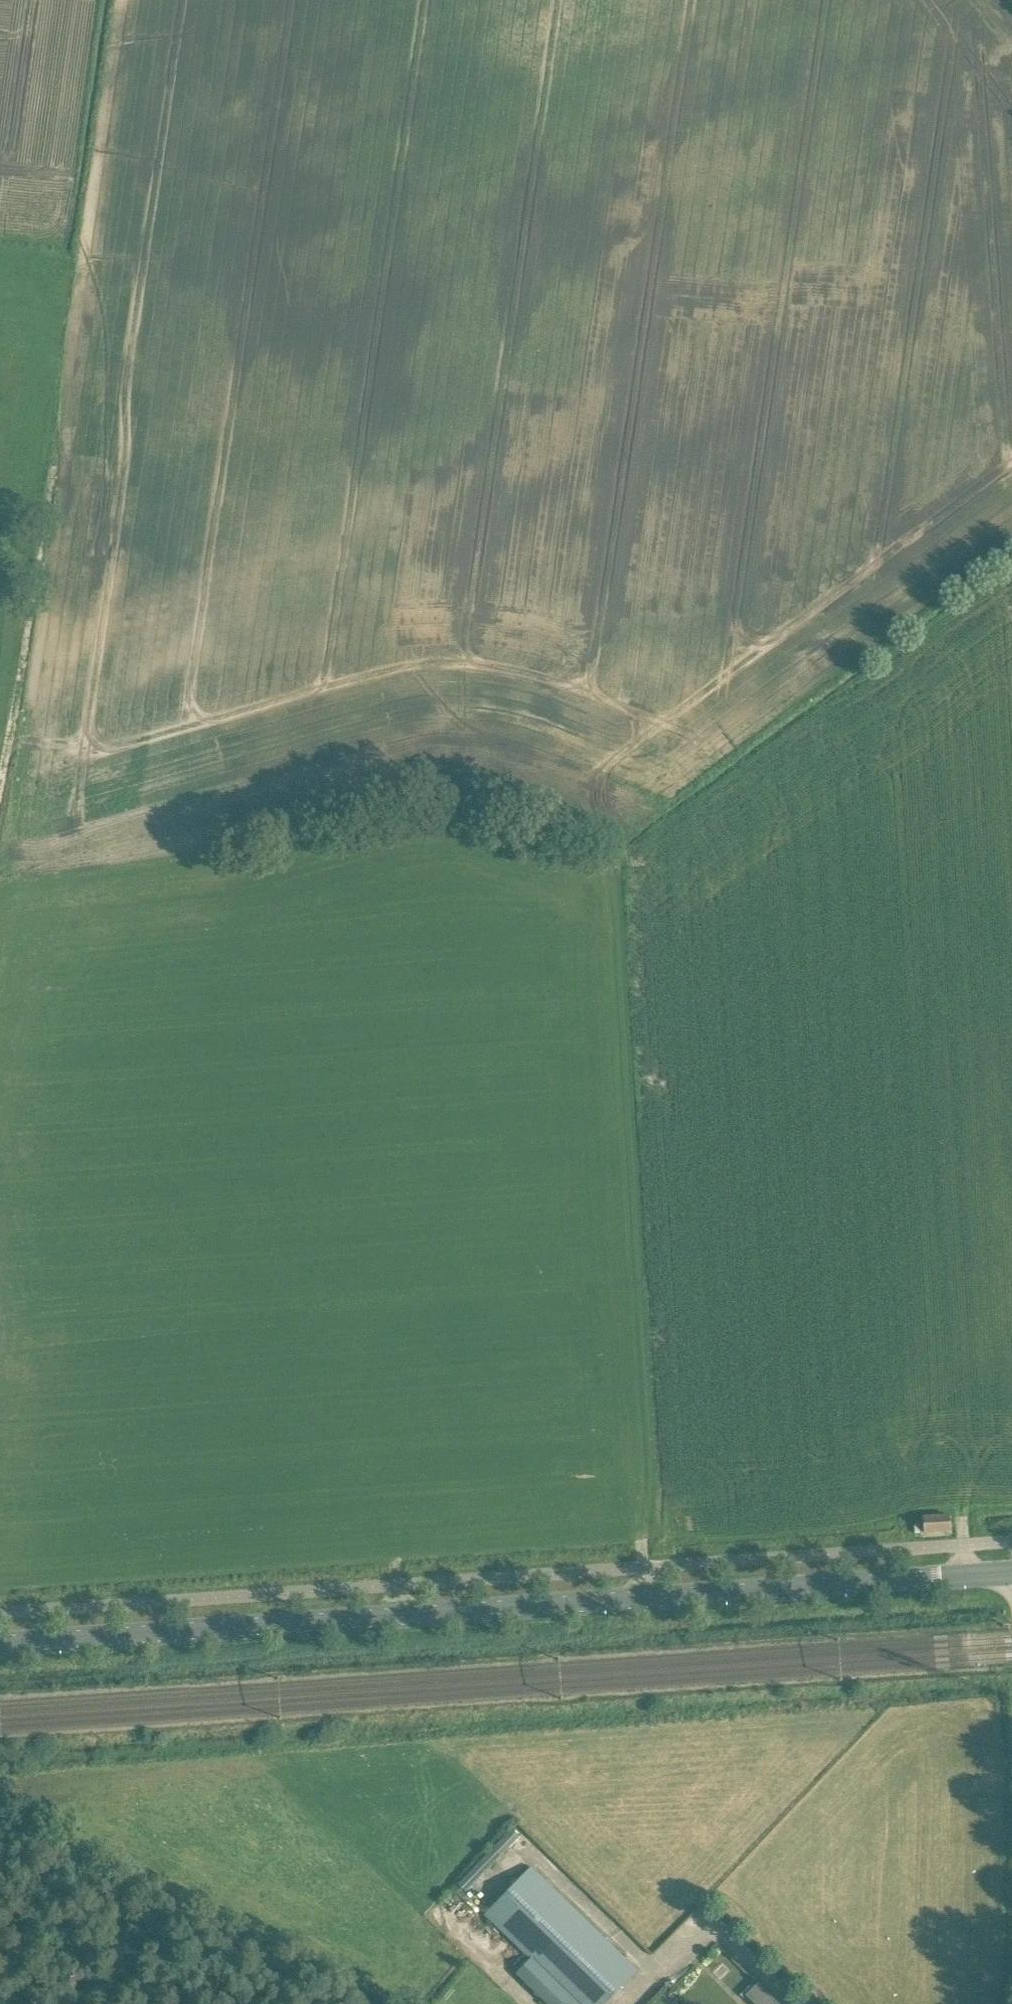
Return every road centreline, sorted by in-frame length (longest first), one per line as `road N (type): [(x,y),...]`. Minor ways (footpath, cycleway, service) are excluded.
road 1 (secondary): [(0,1644),(1011,1572)]

